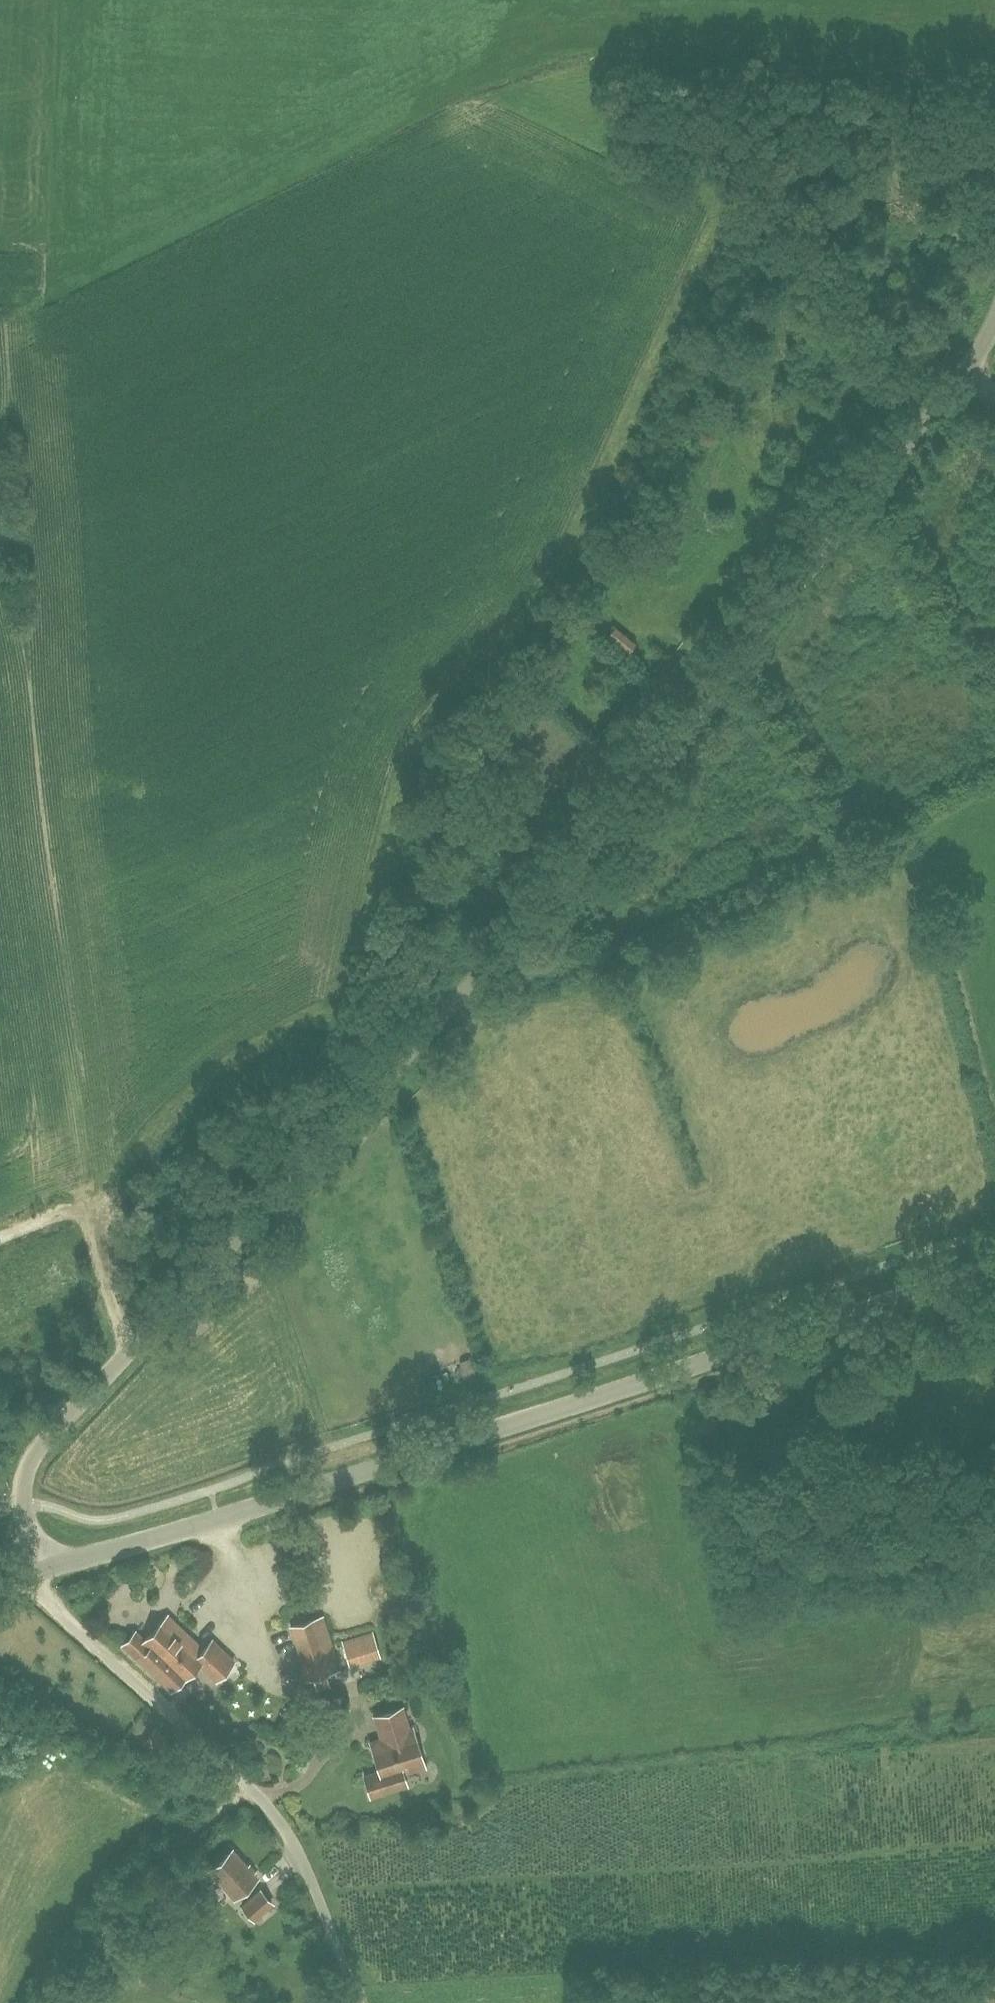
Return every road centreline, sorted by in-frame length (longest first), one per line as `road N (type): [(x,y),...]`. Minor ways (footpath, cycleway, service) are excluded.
road 1 (unclassified): [(33,1576),(23,1479),(36,1449),(517,936),(994,327)]
road 2 (unclassified): [(33,1576),(994,1266)]
road 3 (unclassified): [(361,2002),(301,1862),(253,1793),(53,1609),(33,1576)]

